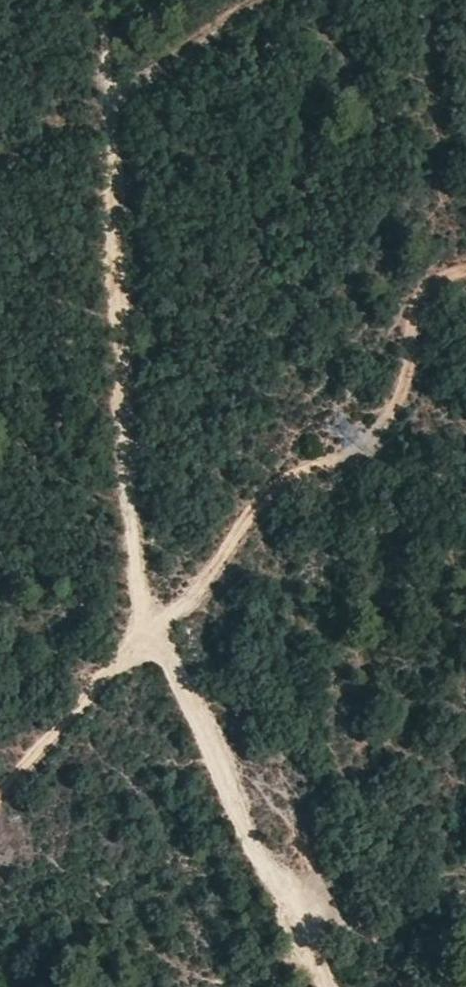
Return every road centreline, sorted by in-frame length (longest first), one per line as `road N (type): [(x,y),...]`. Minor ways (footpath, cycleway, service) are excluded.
road 1 (track): [(465,267),(440,272),(412,301),(415,351),(350,456),(289,475),(183,605),(151,628),(321,986)]
road 2 (track): [(0,790),(79,707),(89,682),(151,628),(126,515),(102,0)]

